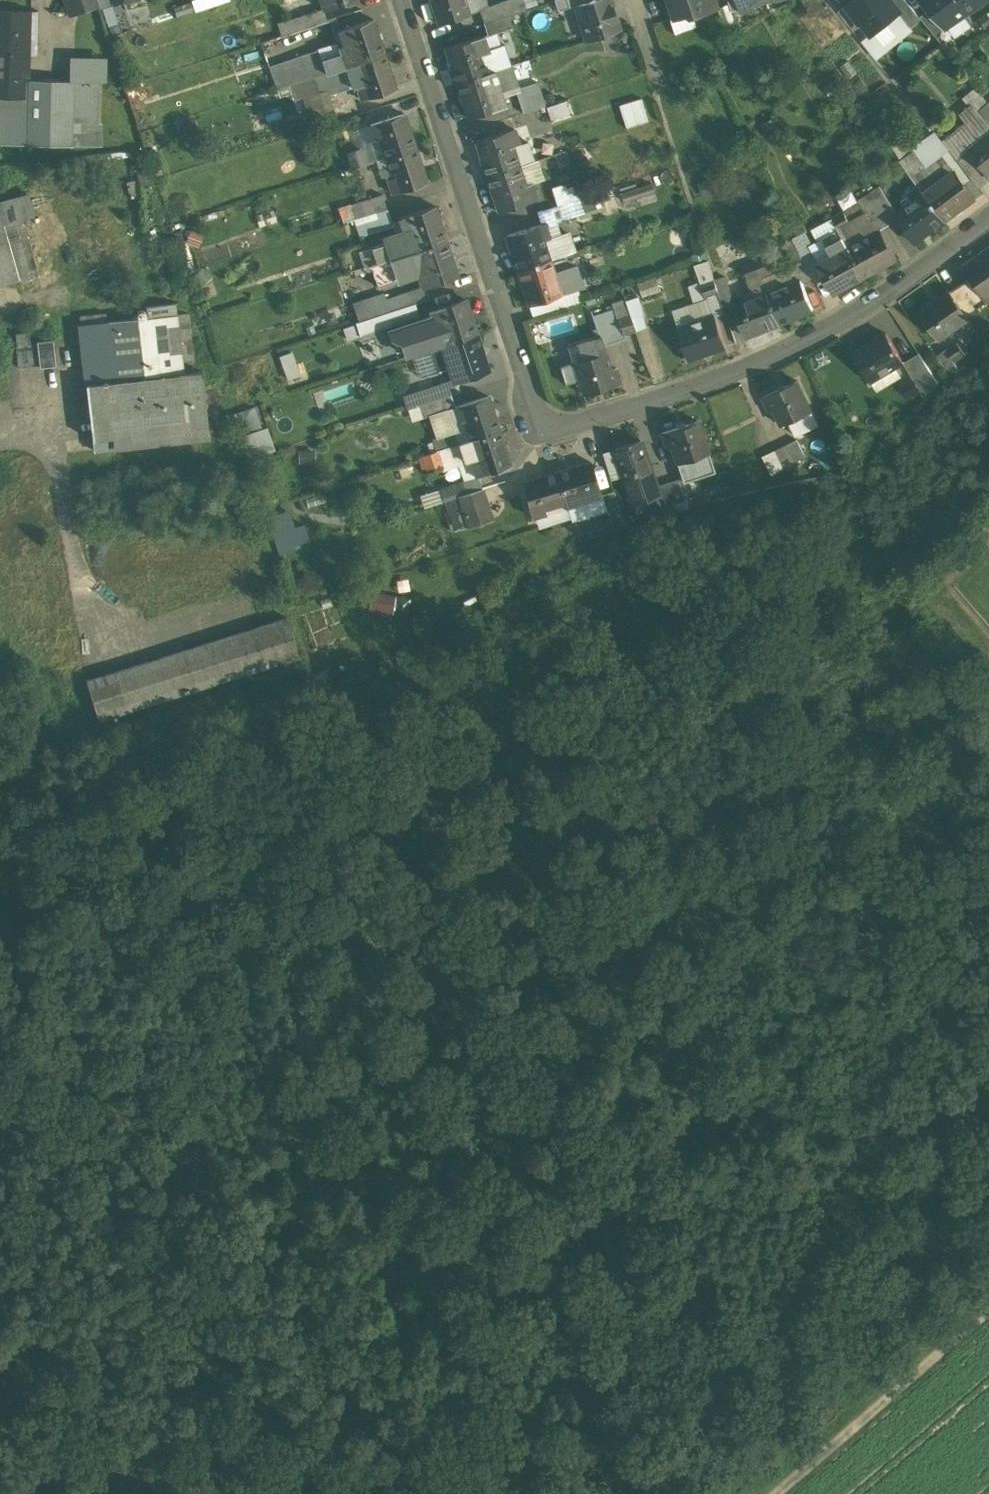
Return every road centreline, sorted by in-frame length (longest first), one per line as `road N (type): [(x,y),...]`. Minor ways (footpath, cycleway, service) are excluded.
road 1 (residential): [(401,0),(543,435),(735,373),(832,327),(988,216)]
road 2 (track): [(988,1311),(775,1493)]

